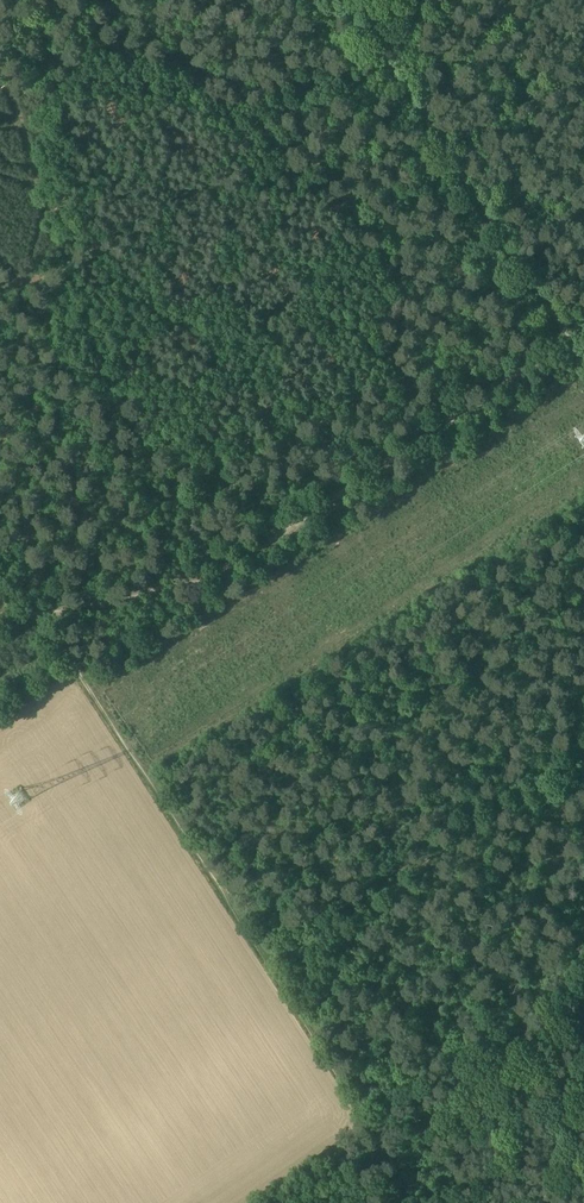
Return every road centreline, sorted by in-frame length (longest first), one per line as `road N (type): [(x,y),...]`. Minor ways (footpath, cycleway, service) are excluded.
road 1 (track): [(571,335),(221,572),(115,602),(0,619)]
road 2 (track): [(346,0),(571,335)]
road 3 (track): [(271,963),(583,755)]

